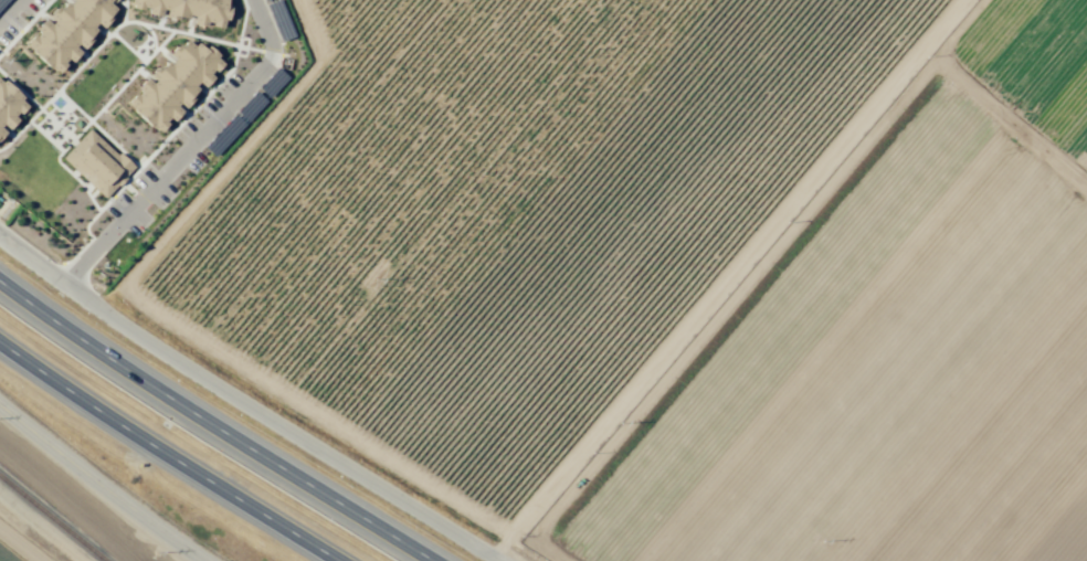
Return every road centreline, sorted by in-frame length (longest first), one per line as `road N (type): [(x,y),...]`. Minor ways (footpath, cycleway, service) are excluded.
road 1 (track): [(297,0),(320,63),(123,287),(509,538)]
road 2 (track): [(966,0),(493,558)]
road 3 (residential): [(498,560),(0,237)]
road 4 (motorway): [(433,560),(0,280)]
road 5 (motorway): [(0,343),(340,560)]
road 6 (tertiary): [(0,406),(205,560)]

